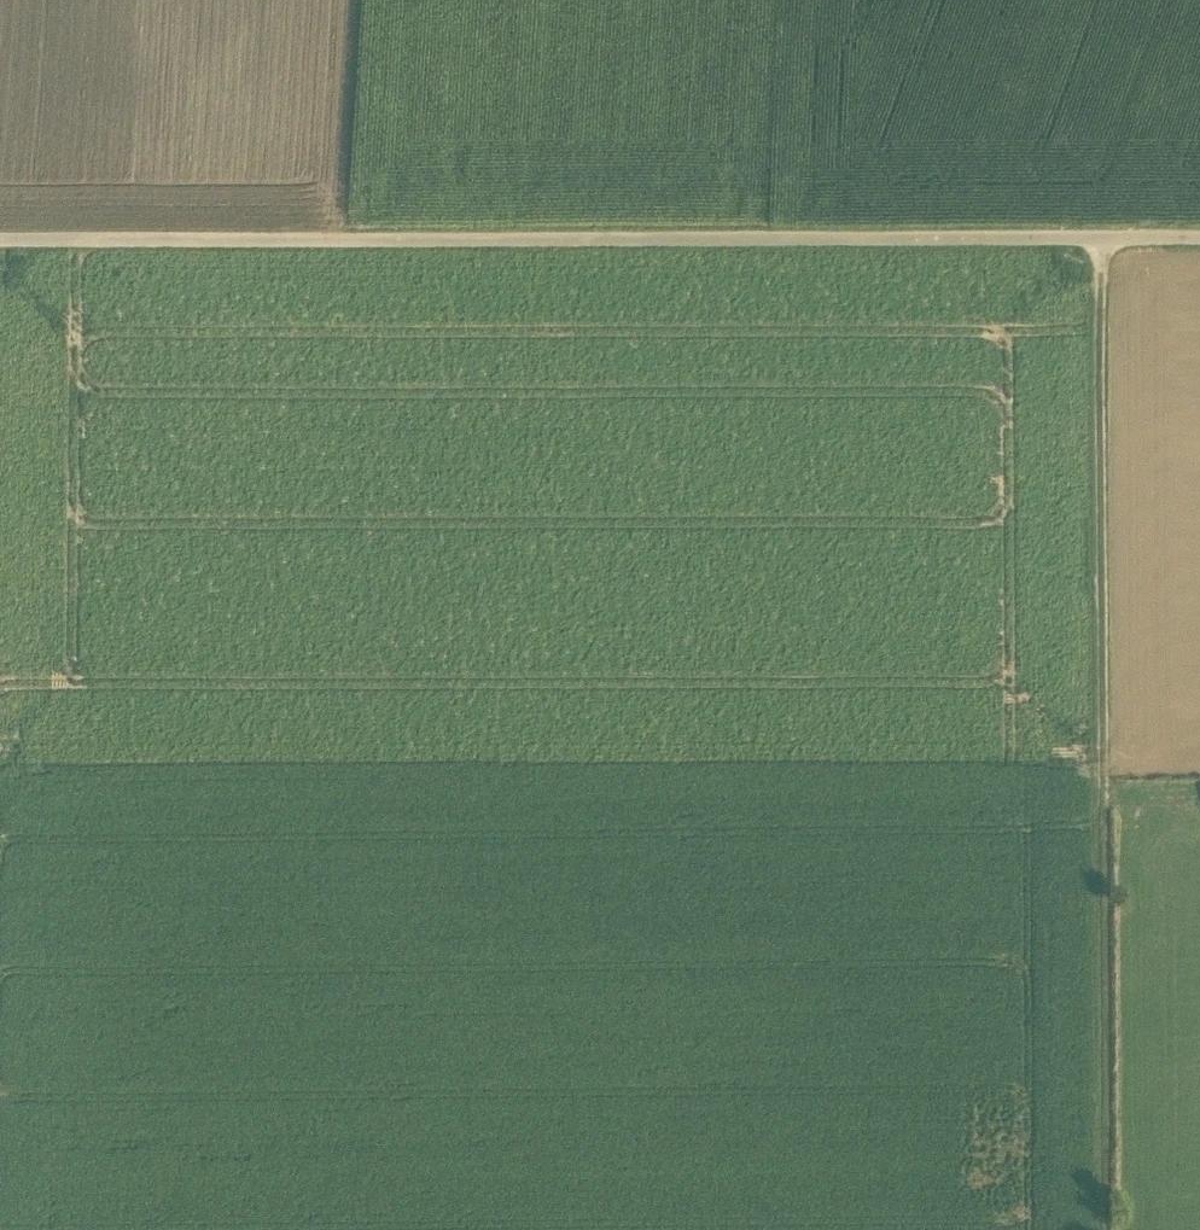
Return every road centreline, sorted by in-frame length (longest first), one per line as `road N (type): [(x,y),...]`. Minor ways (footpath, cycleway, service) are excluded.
road 1 (track): [(1199,234),(0,237)]
road 2 (track): [(1102,234),(1105,1229)]

